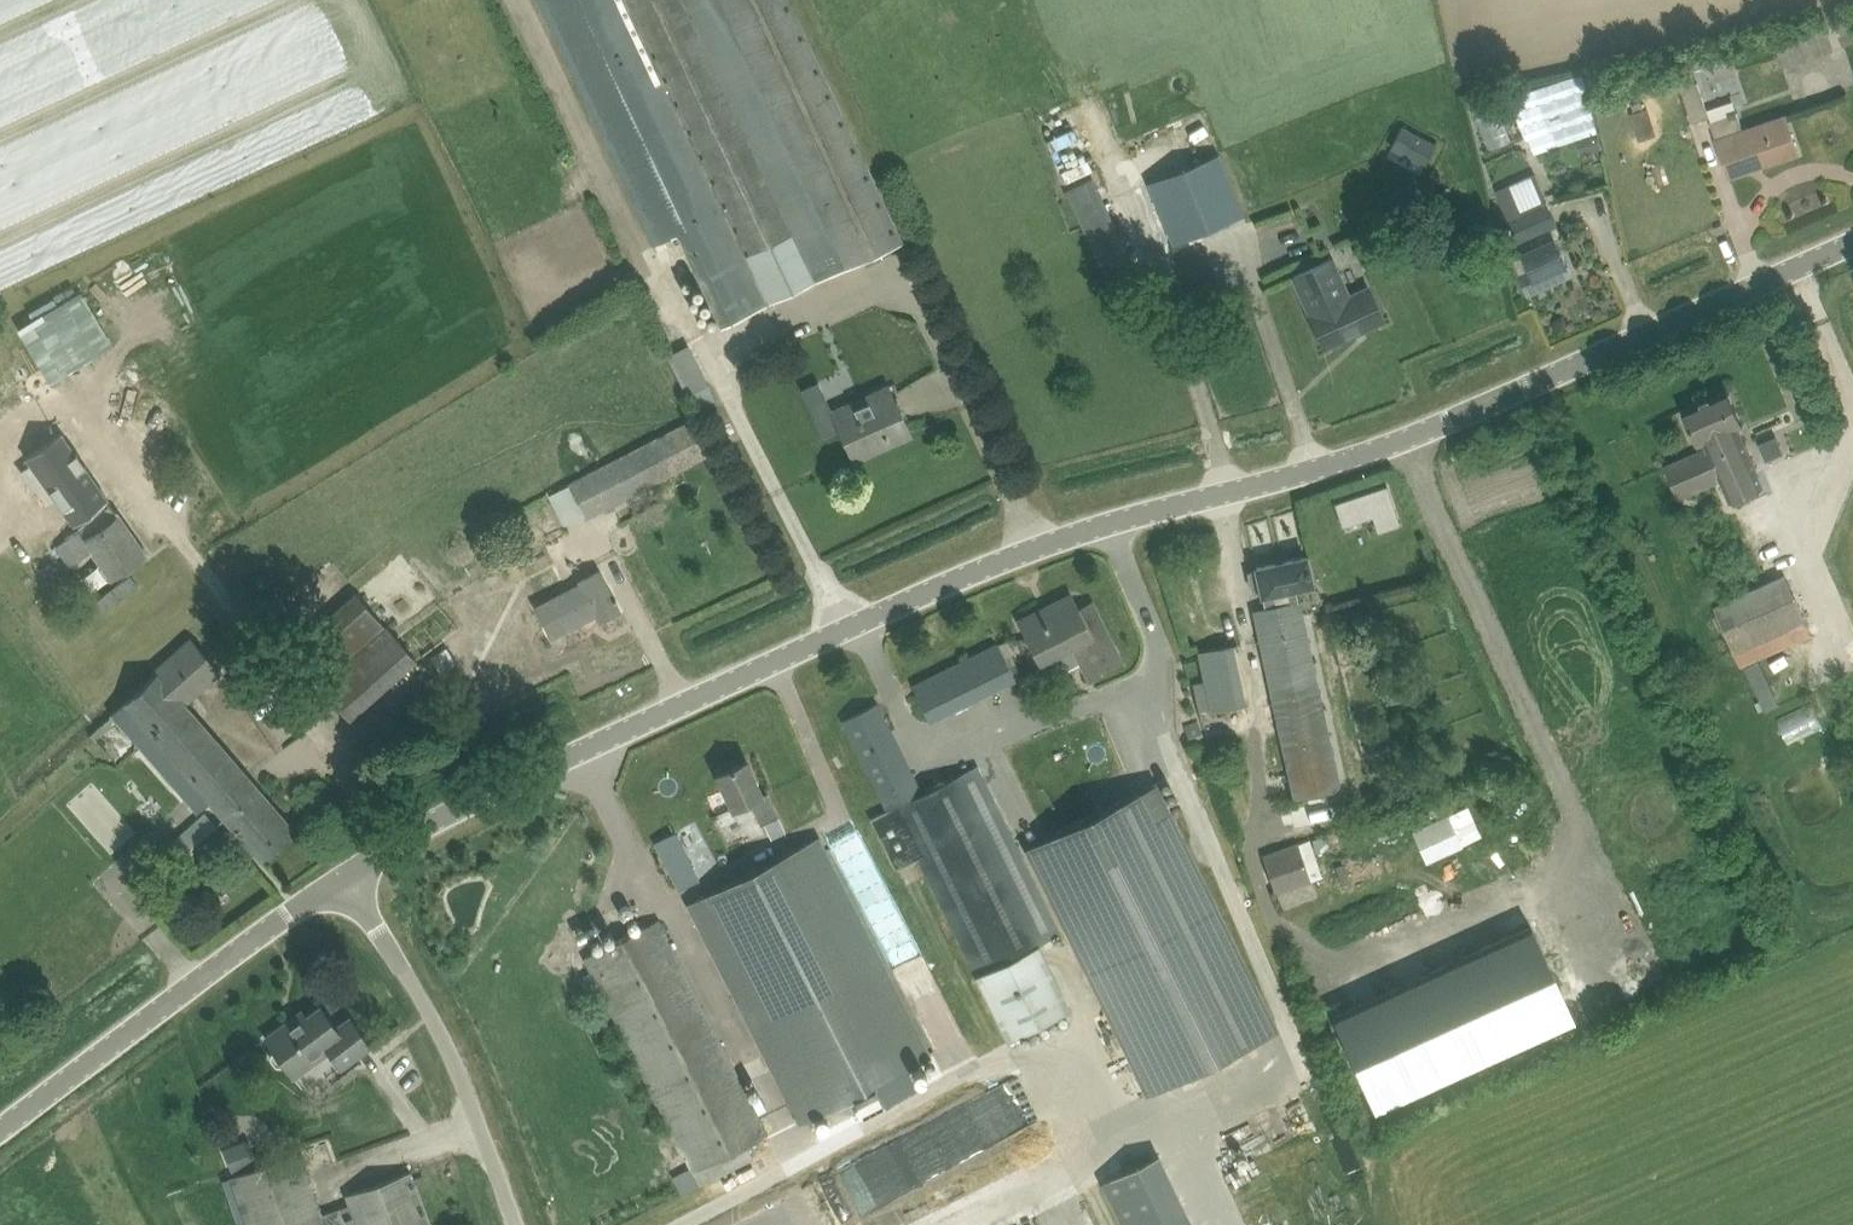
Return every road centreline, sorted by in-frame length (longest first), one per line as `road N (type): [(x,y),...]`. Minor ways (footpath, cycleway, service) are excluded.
road 1 (unclassified): [(341,873),(495,787),(957,576),(1111,522),(1328,468),(1852,241)]
road 2 (unclassified): [(0,1127),(341,873)]
road 3 (unclassified): [(518,1224),(441,1019),(341,873)]

